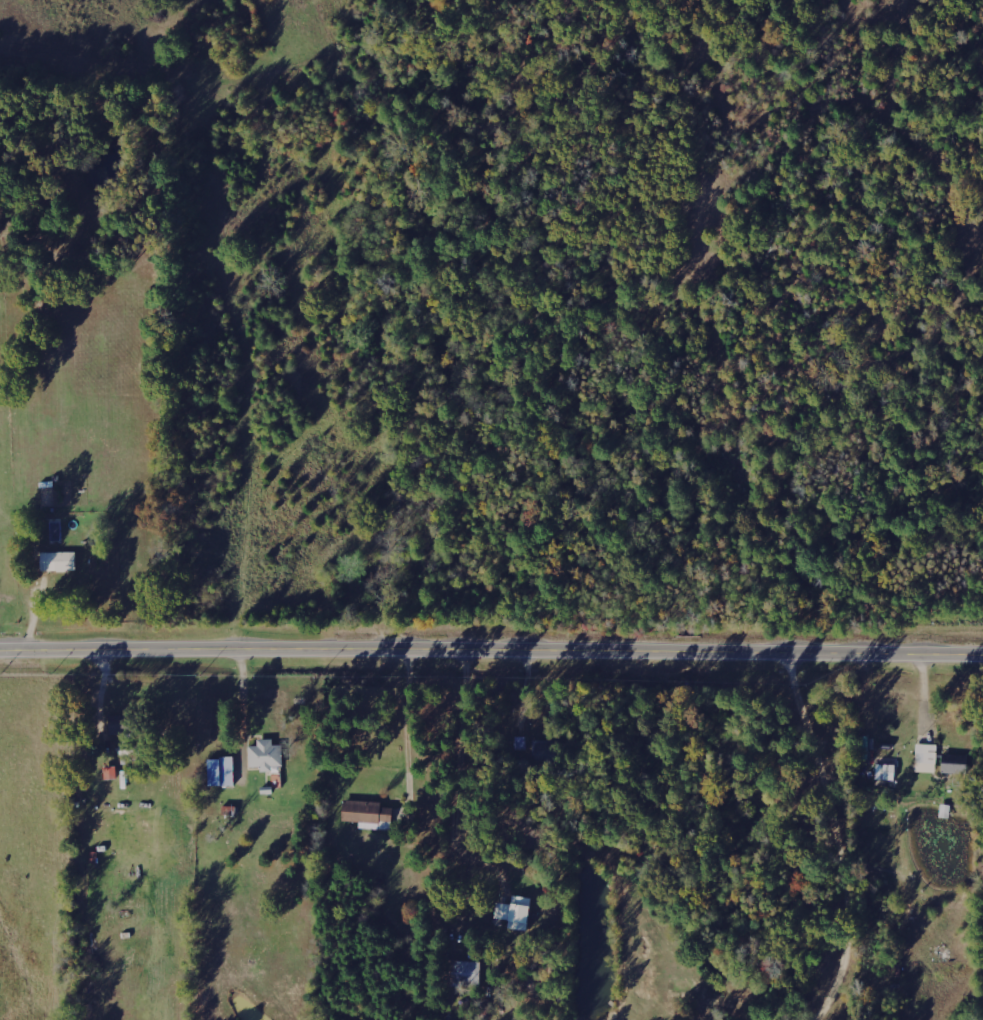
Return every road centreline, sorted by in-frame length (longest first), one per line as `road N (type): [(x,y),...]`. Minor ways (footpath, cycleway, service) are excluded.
road 1 (tertiary): [(0,650),(982,653)]

